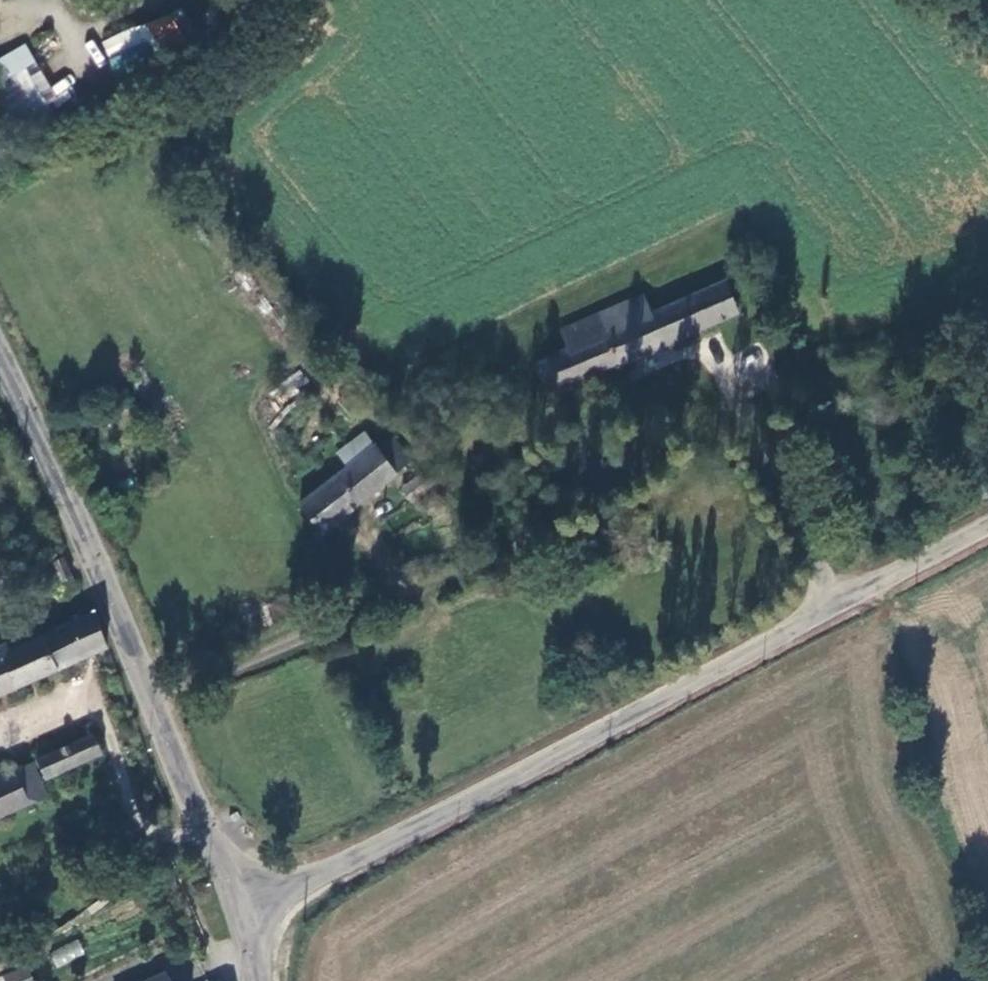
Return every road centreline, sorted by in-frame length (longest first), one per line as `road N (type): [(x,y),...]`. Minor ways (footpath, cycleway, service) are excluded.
road 1 (unclassified): [(243,916),(987,524)]
road 2 (tertiary): [(243,916),(0,359)]

